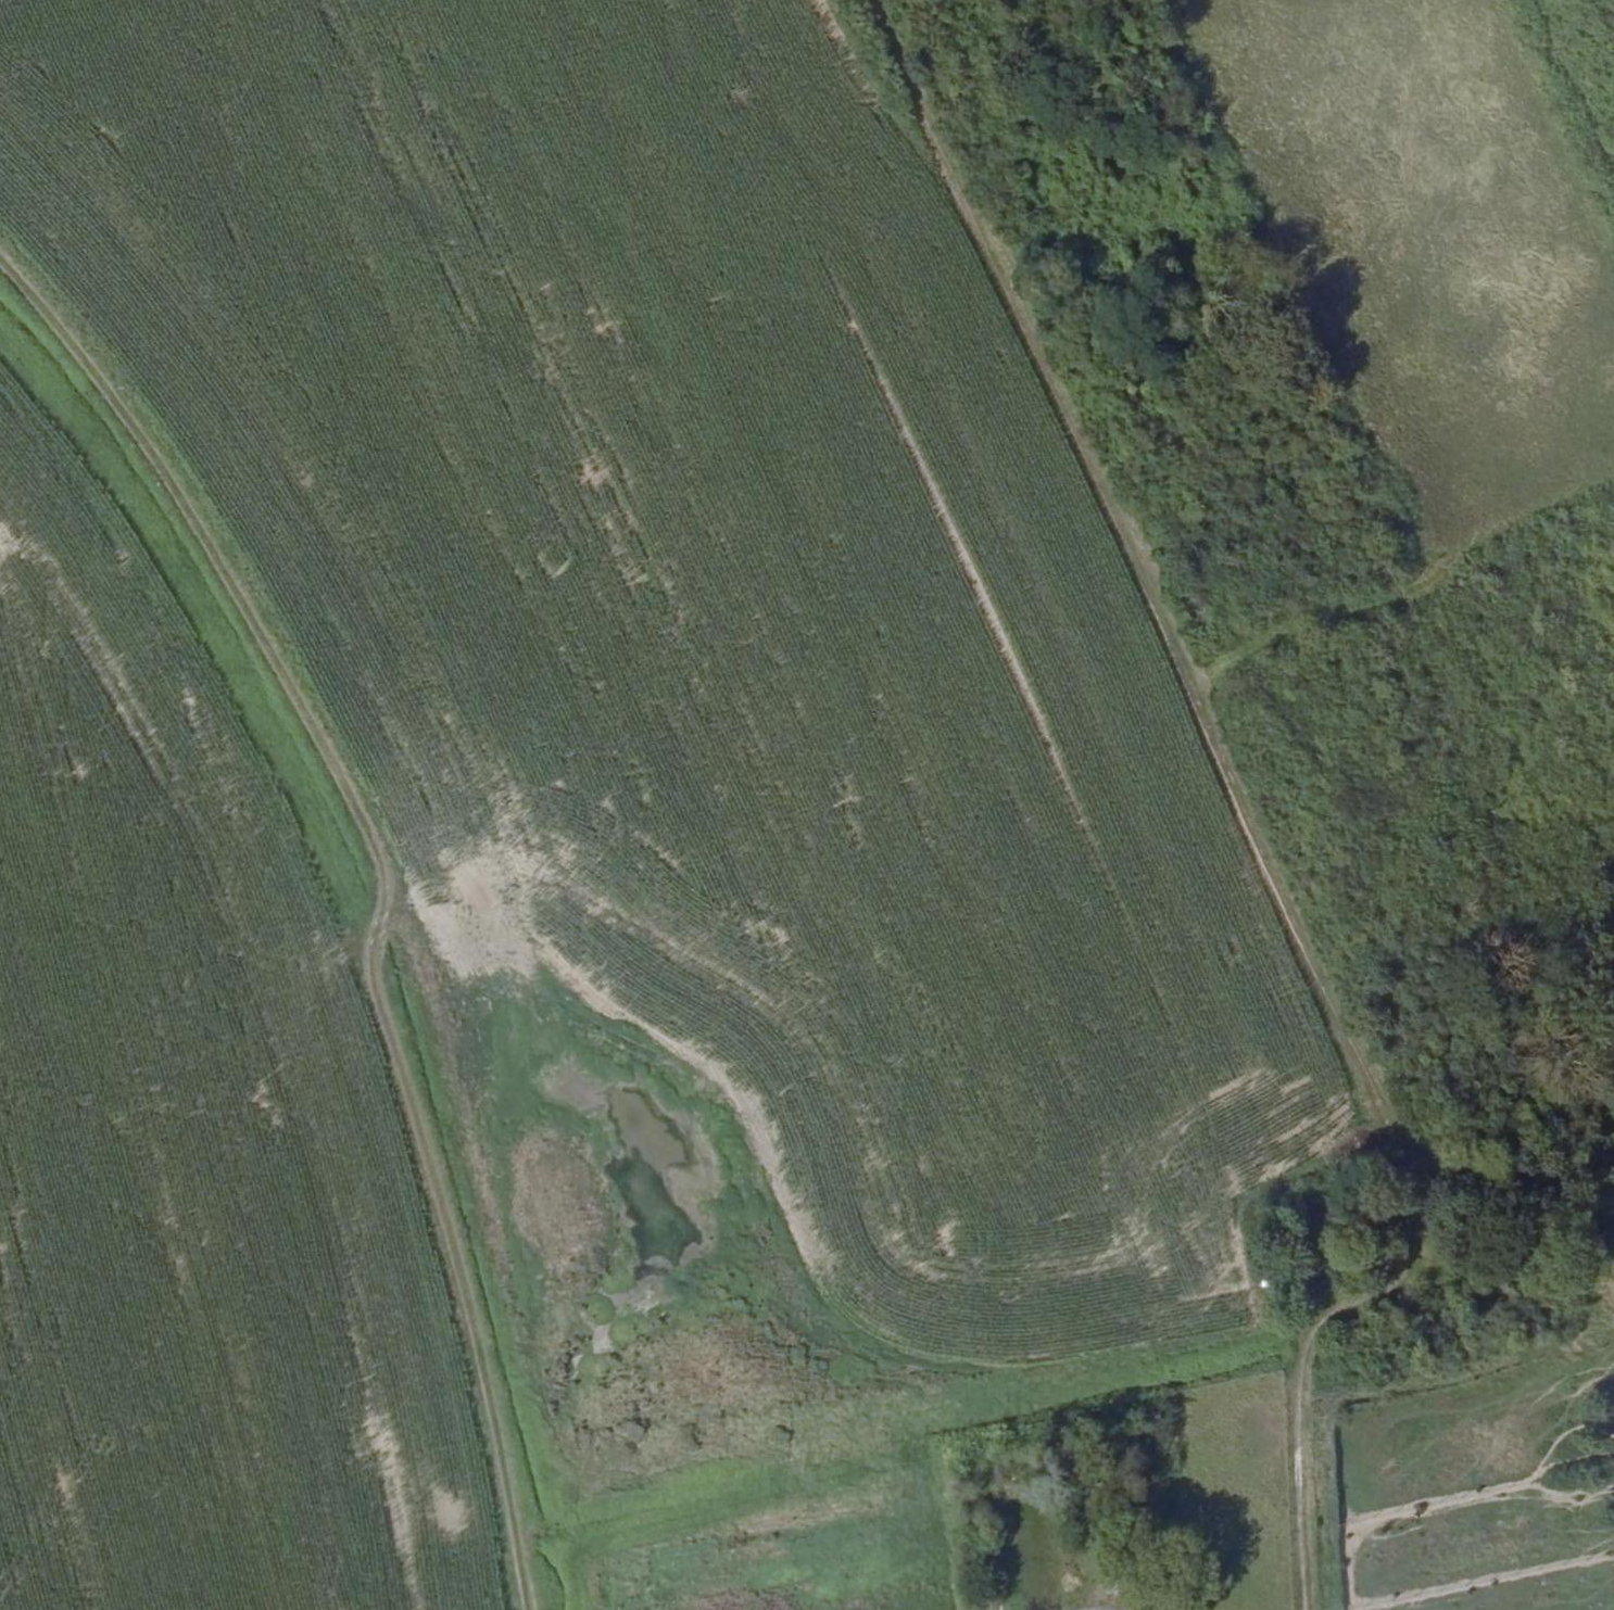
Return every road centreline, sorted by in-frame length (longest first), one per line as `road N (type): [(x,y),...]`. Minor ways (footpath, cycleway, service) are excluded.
road 1 (track): [(0,273),(152,475),(366,855),(373,903),(368,992),(468,1342),(518,1609)]
road 2 (track): [(1386,1282),(1328,1317),(1305,1357),(1298,1459),(1305,1609)]

